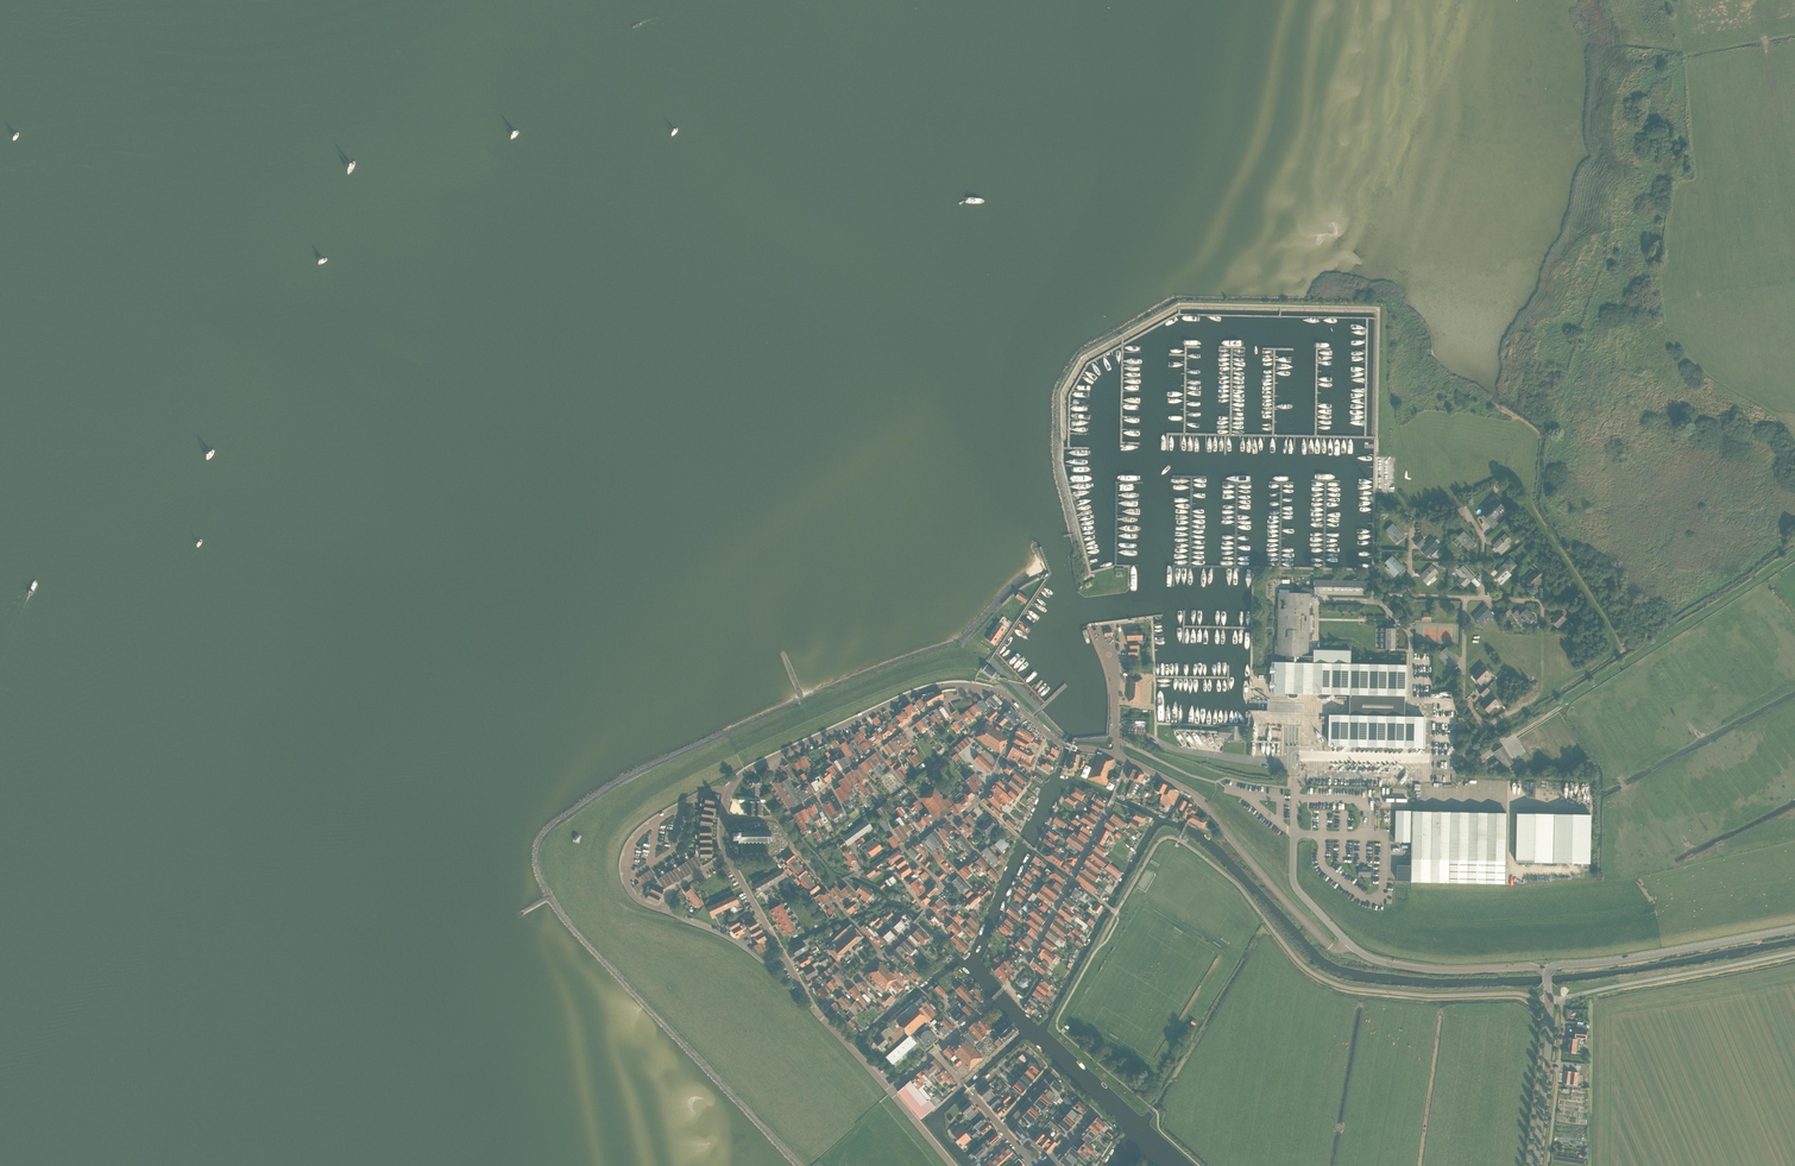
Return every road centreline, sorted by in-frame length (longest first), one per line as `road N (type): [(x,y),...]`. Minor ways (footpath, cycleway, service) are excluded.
road 1 (tertiary): [(1349,943),(1338,950),(1325,942),(1199,800),(1130,761)]
road 2 (tertiary): [(729,791),(754,767),(905,697),(941,686),(984,686)]
road 3 (tertiary): [(1548,970),(1794,928)]
road 4 (residential): [(777,819),(937,704),(984,686)]
road 5 (tertiary): [(1548,970),(1394,964),(1349,943)]
road 6 (unclassified): [(729,791),(694,798),(633,843),(629,890),(662,910)]
road 7 (unclassified): [(1349,943),(1294,878),(1294,767)]
road 8 (unclassified): [(662,910),(764,962),(783,955)]
road 9 (unclassified): [(1072,879),(1130,761)]
road 10 (residential): [(1004,988),(1072,879)]

